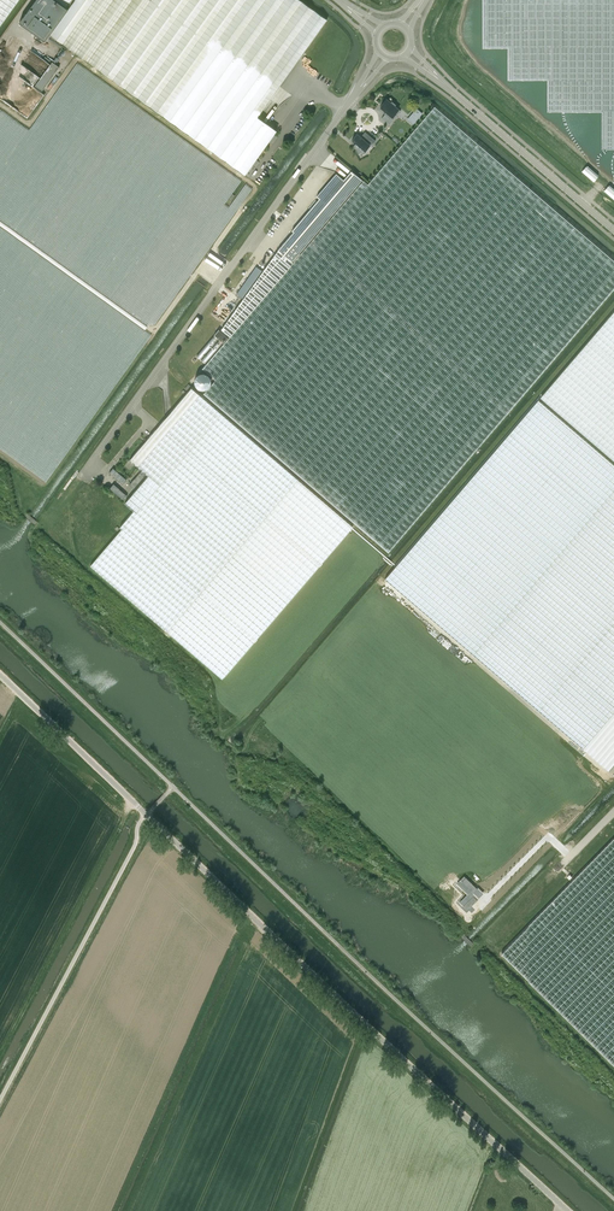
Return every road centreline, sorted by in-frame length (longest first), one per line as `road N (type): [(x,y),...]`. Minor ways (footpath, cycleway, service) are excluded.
road 1 (tertiary): [(566,1210),(0,674)]
road 2 (unclassified): [(97,455),(355,94)]
road 3 (tertiary): [(442,82),(613,230)]

